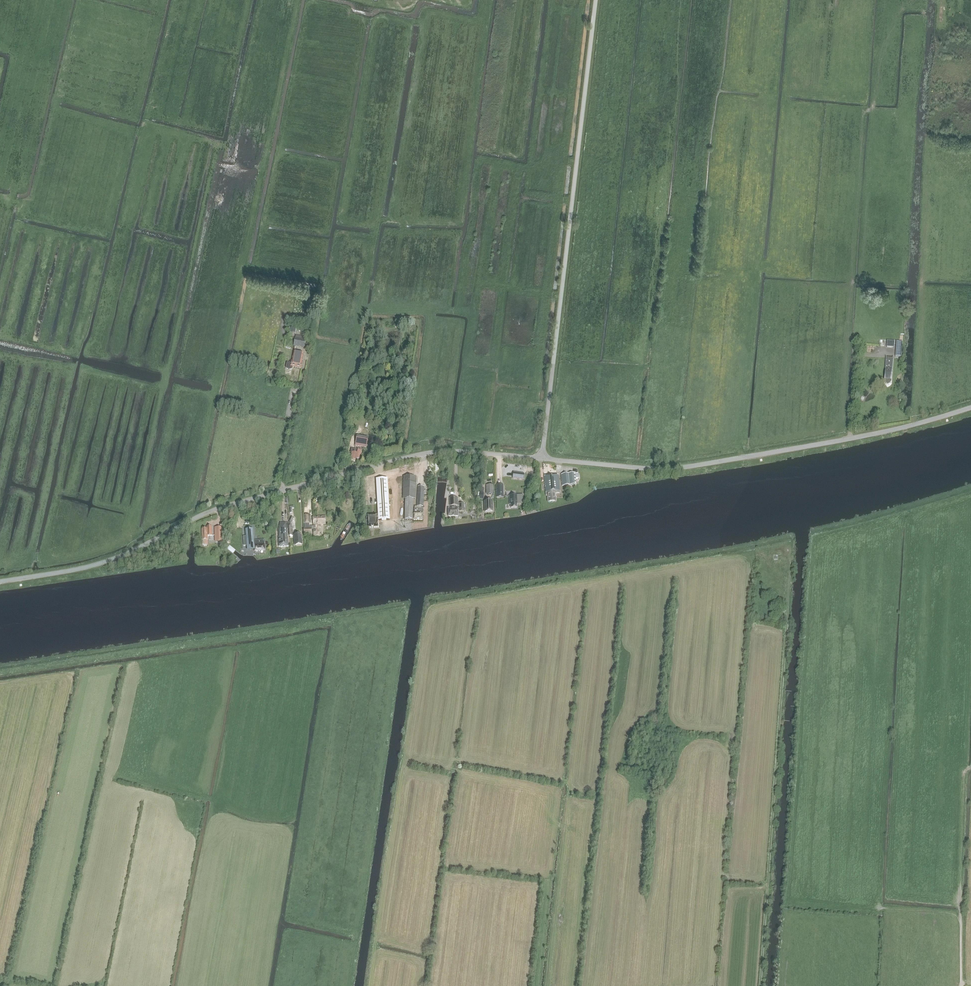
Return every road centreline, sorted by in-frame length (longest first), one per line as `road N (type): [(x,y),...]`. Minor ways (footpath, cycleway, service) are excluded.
road 1 (unclassified): [(0,581),(104,564),(202,513),(415,455),(542,458)]
road 2 (unclassified): [(542,458),(595,0)]
road 3 (unclassified): [(542,458),(697,466),(873,436),(970,408)]

